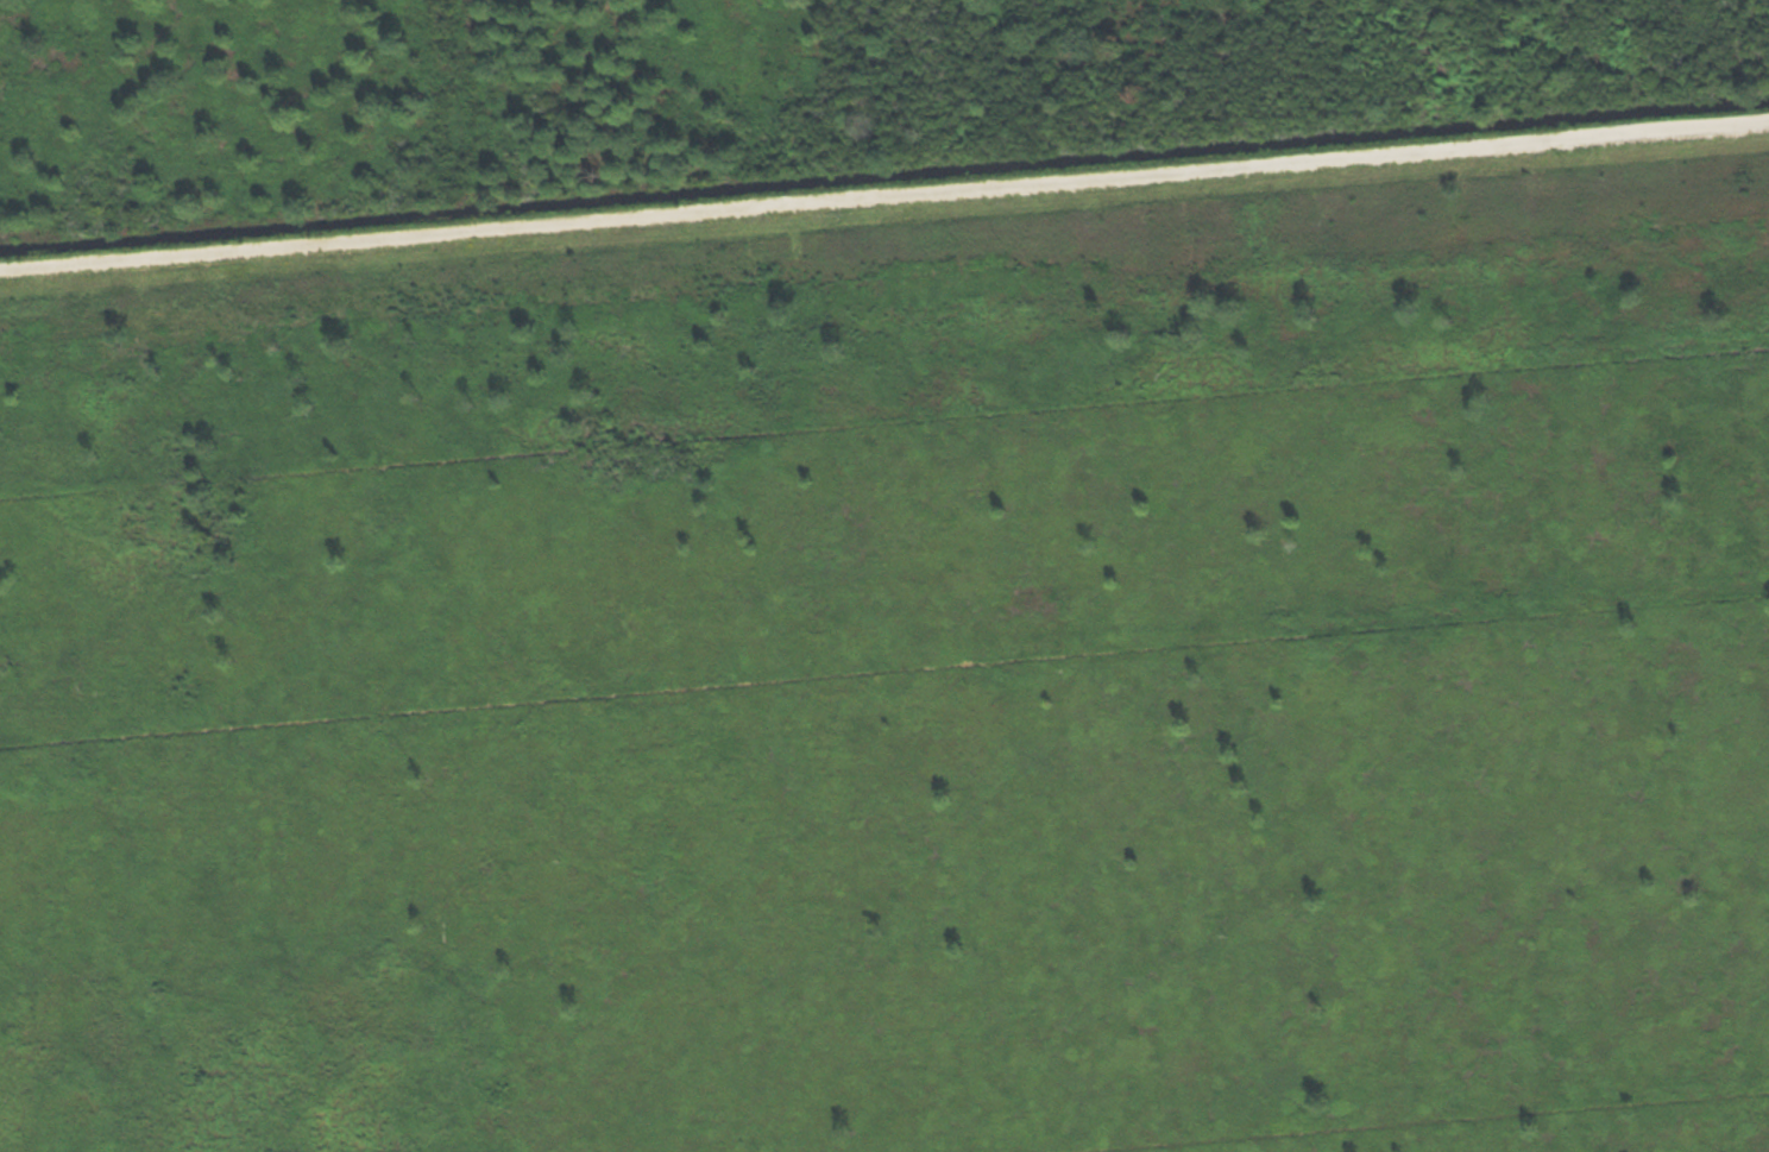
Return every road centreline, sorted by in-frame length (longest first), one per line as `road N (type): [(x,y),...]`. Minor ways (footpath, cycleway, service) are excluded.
road 1 (track): [(0,273),(1768,121)]

